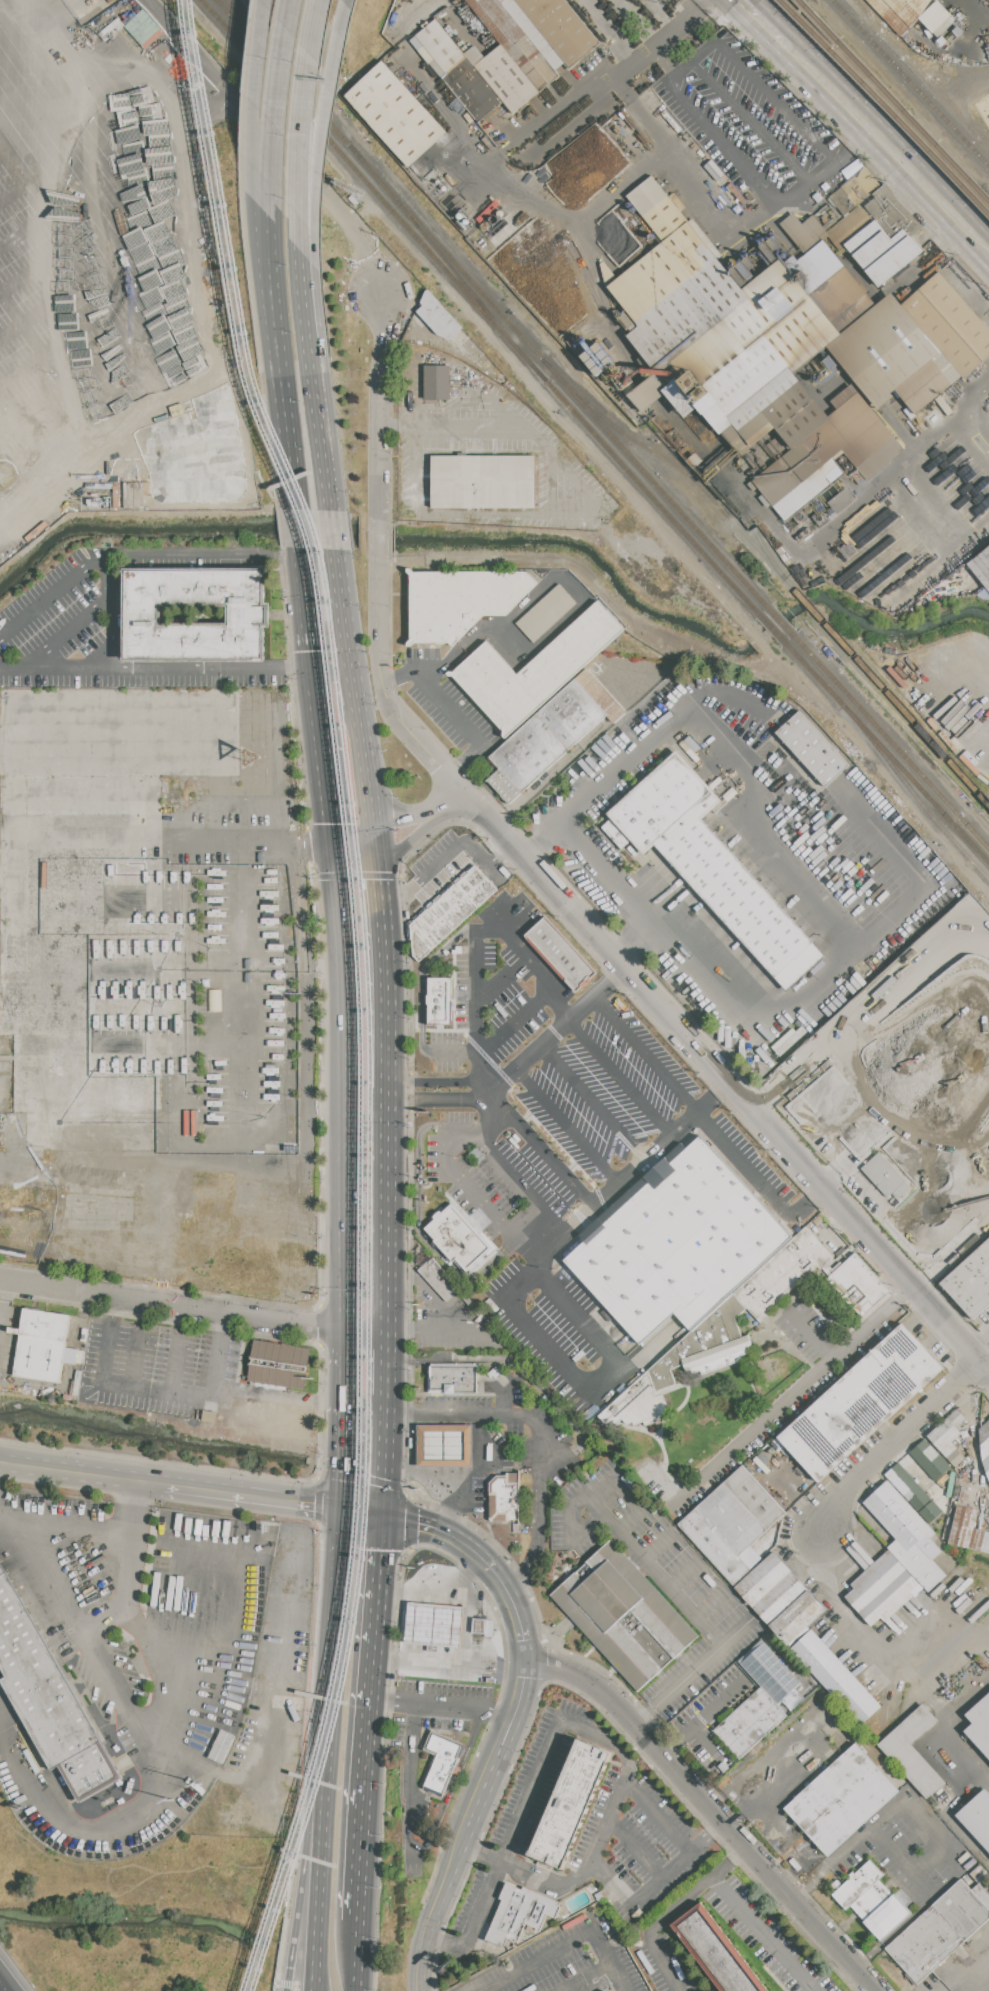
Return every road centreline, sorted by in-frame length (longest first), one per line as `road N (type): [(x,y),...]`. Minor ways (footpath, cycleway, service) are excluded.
road 1 (residential): [(461,792),(981,1364)]
road 2 (trunk): [(335,853),(346,1011),(347,1348)]
road 3 (residential): [(526,1661),(570,1671),(608,1697),(874,1990)]
road 4 (trunk): [(356,1921),(382,1515)]
road 5 (residential): [(0,1279),(387,1337)]
road 6 (motorway): [(337,1629),(288,1990)]
road 7 (trunk): [(337,1629),(319,1990)]
road 8 (secondary): [(789,47),(988,254)]
road 9 (trunk): [(373,821),(337,550)]
road 10 (trunk): [(388,1100),(377,853)]
road 11 (trunk): [(387,1337),(388,1100)]
road 12 (residential): [(825,1534),(853,1483),(981,1364)]
road 13 (residential): [(380,293),(377,524)]
road 14 (trunk): [(272,304),(296,509)]
road 15 (tertiary): [(382,1515),(446,1533),(480,1557),(507,1593),(524,1641)]
road 16 (tertiary): [(526,1661),(520,1699),(462,1841)]
road 17 (trunk): [(265,5),(257,192)]
road 18 (tertiary): [(343,1508),(164,1485)]
road 19 (trunk): [(288,28),(273,205)]
road 20 (trunk): [(301,232),(311,56)]
road 21 (trunk): [(332,512),(313,339)]
road 22 (trunk): [(318,247),(334,78)]
road 23 (tertiary): [(164,1485),(0,1461)]
road 24 (residential): [(378,553),(378,659),(387,701)]
road 25 (trunk): [(382,1515),(387,1384)]
road 26 (residential): [(335,853),(400,849),(440,809)]
road 27 (trunk): [(343,1508),(337,1629)]
road 28 (trunk): [(300,548),(313,668)]

